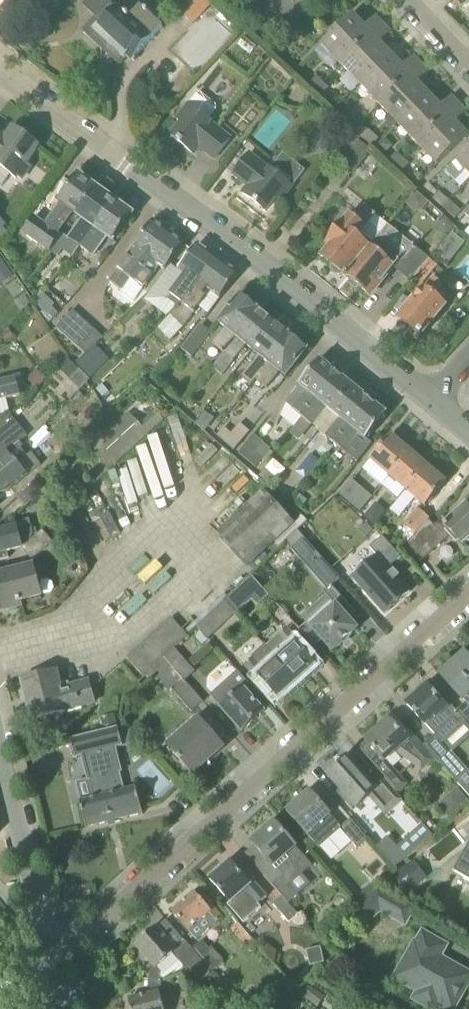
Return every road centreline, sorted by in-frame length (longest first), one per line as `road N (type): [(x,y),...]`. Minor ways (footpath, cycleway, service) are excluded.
road 1 (unclassified): [(52,965),(468,589)]
road 2 (unclassified): [(433,399),(0,68)]
road 3 (residential): [(37,909),(0,761)]

